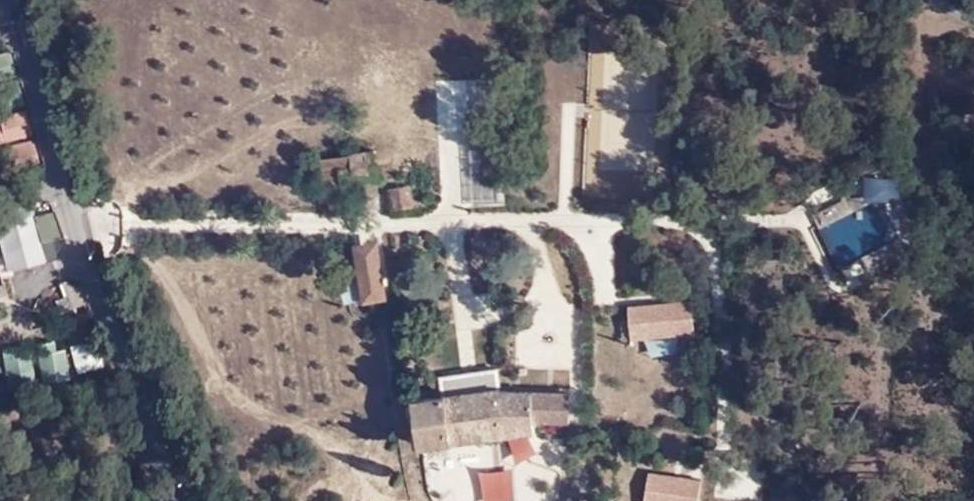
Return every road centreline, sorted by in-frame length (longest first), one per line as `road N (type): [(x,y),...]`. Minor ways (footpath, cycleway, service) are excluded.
road 1 (residential): [(13,22),(68,234),(170,500)]

